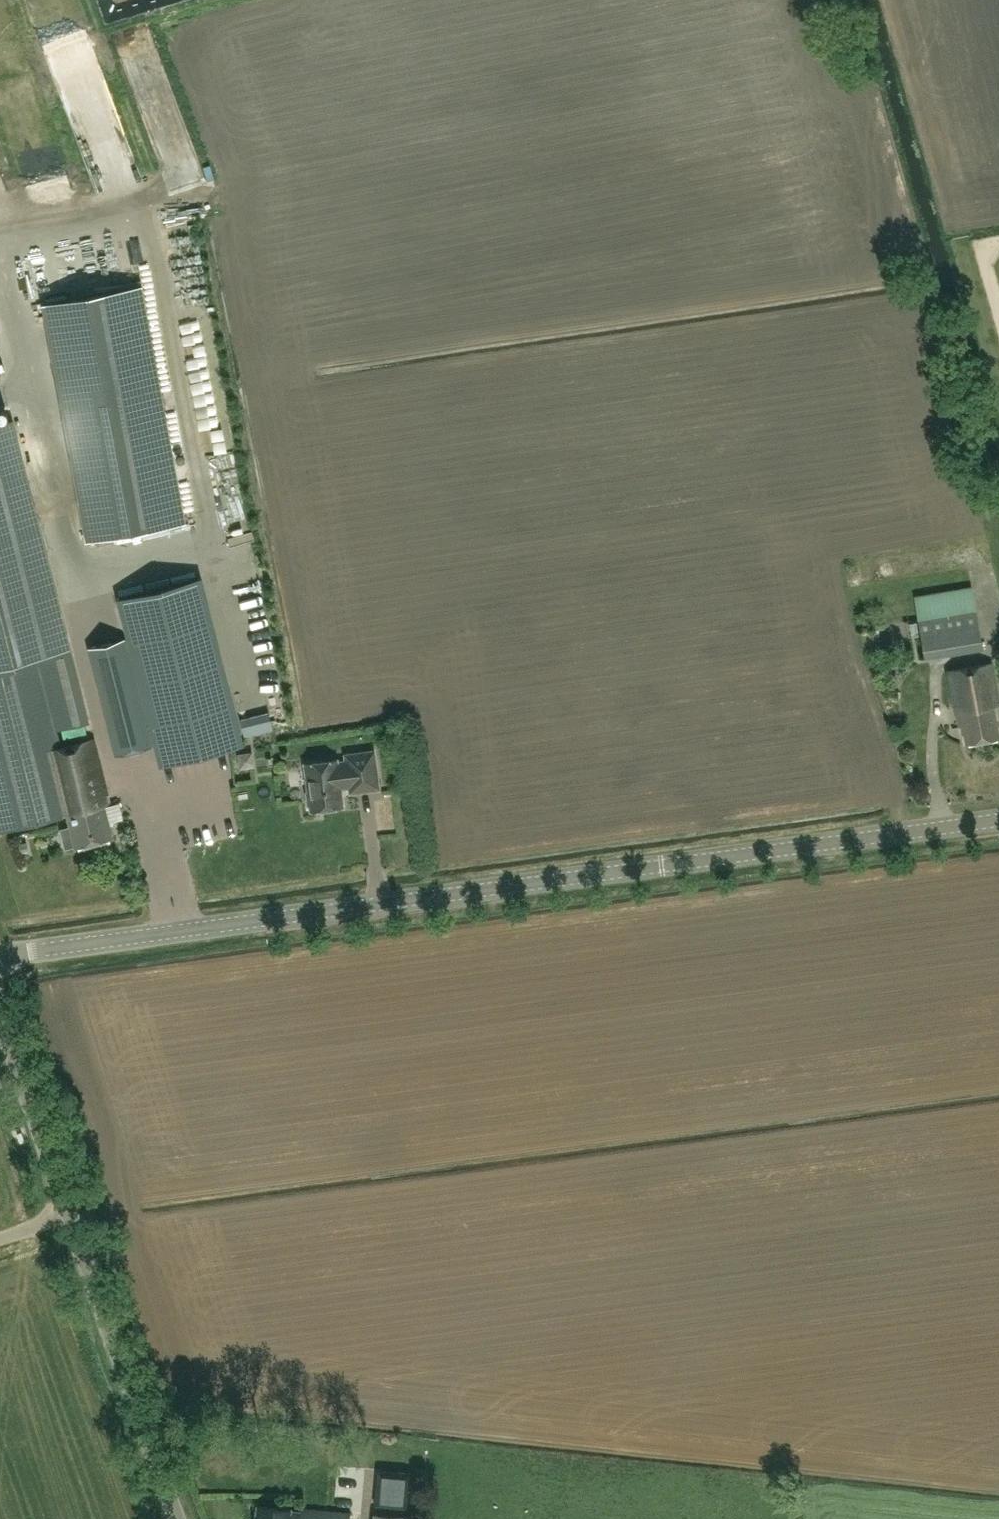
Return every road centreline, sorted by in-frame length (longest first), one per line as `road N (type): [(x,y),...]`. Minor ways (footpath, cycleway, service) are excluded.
road 1 (tertiary): [(0,956),(998,820)]
road 2 (unclassified): [(177,1518),(0,1010)]

